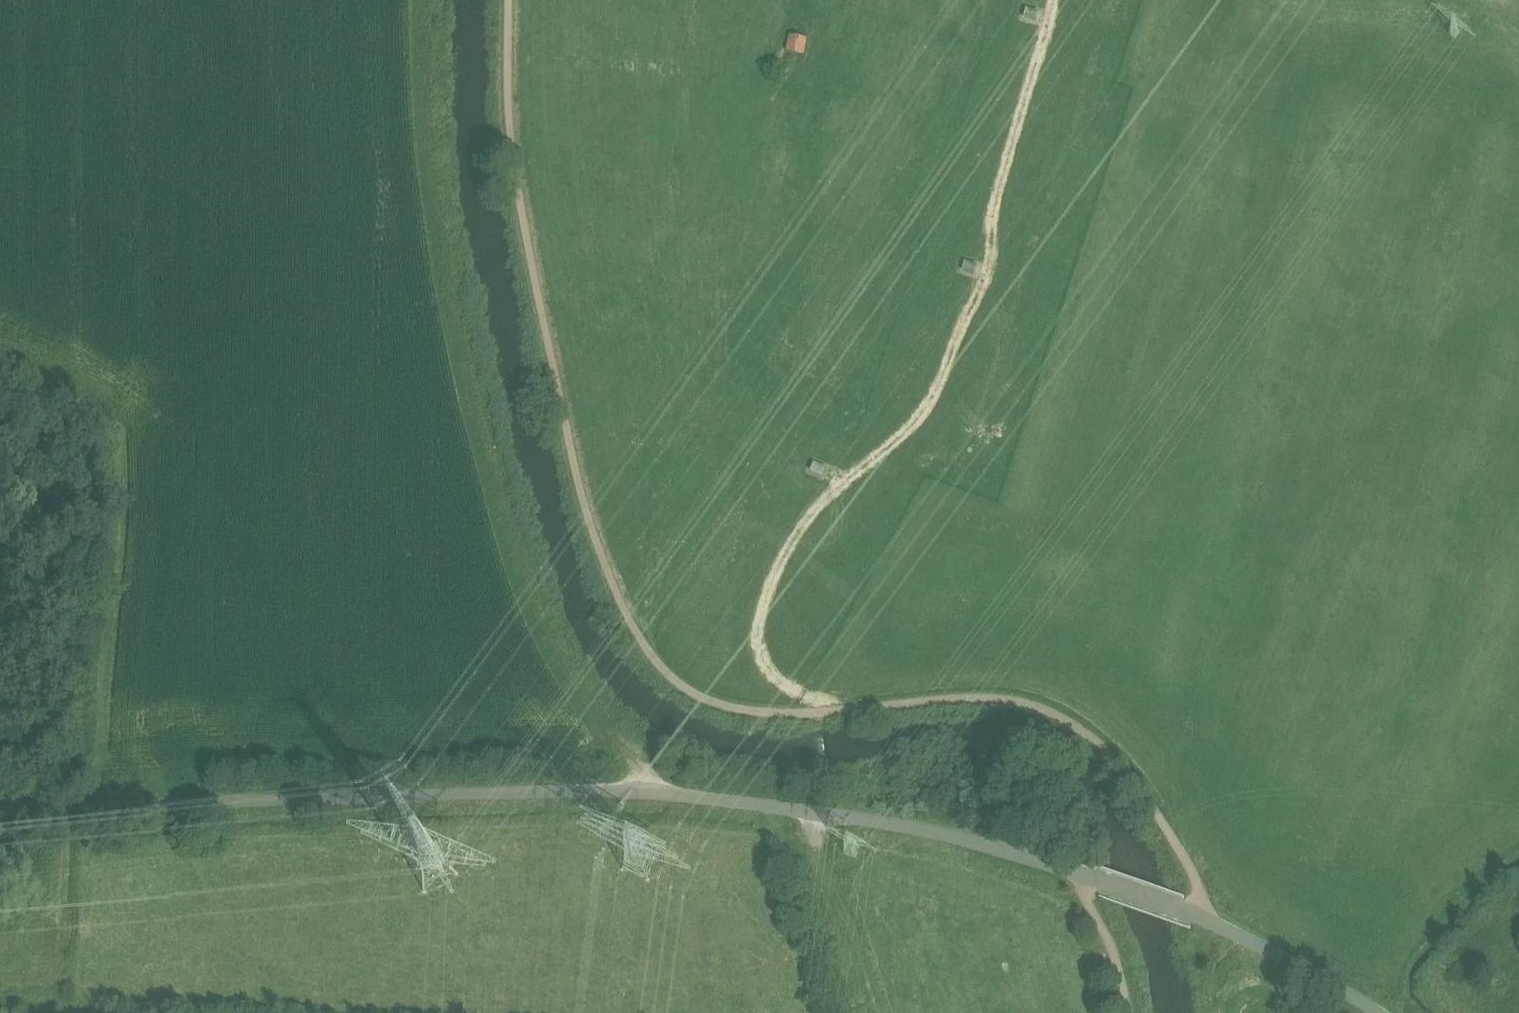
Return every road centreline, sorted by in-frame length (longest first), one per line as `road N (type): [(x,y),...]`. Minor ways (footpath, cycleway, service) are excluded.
road 1 (unclassified): [(1383,1012),(1284,954),(1015,850),(814,812),(578,792),(0,812)]
road 2 (track): [(767,714),(756,683),(758,639),(794,541),(824,503),(920,419),(989,278),(1010,148),(1054,0)]
road 3 (track): [(814,812),(872,1012)]
road 4 (track): [(80,808),(77,1012)]

